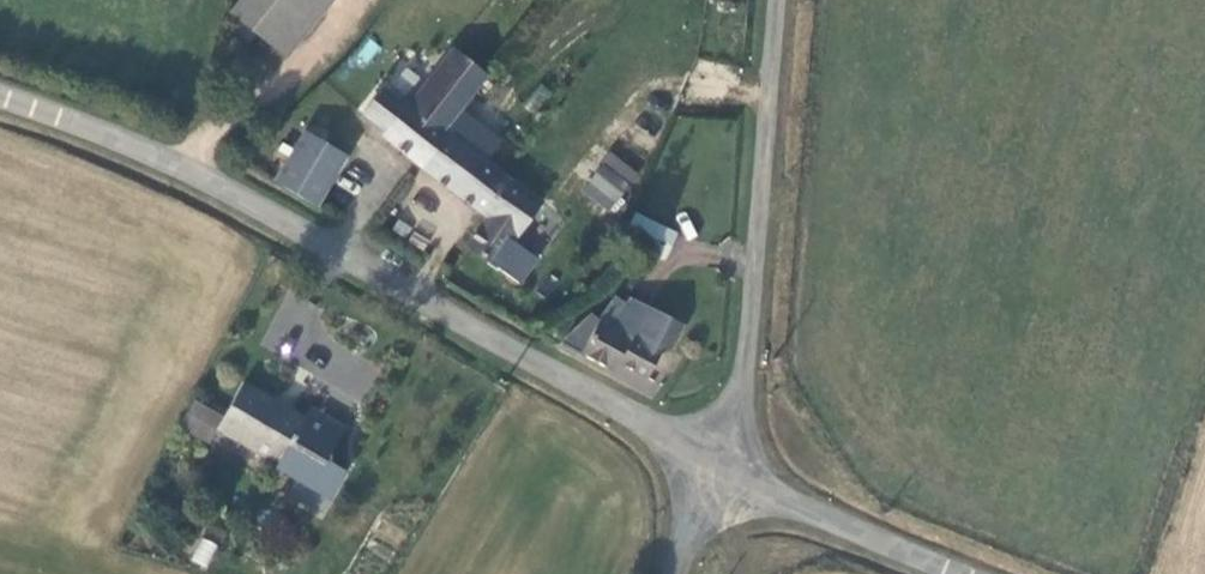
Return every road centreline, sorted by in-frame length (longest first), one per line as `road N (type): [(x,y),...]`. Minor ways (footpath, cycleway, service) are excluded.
road 1 (unclassified): [(714,468),(283,222),(136,151),(0,101)]
road 2 (unclassified): [(714,468),(749,380),(784,0)]
road 3 (unclassified): [(966,573),(714,468)]

